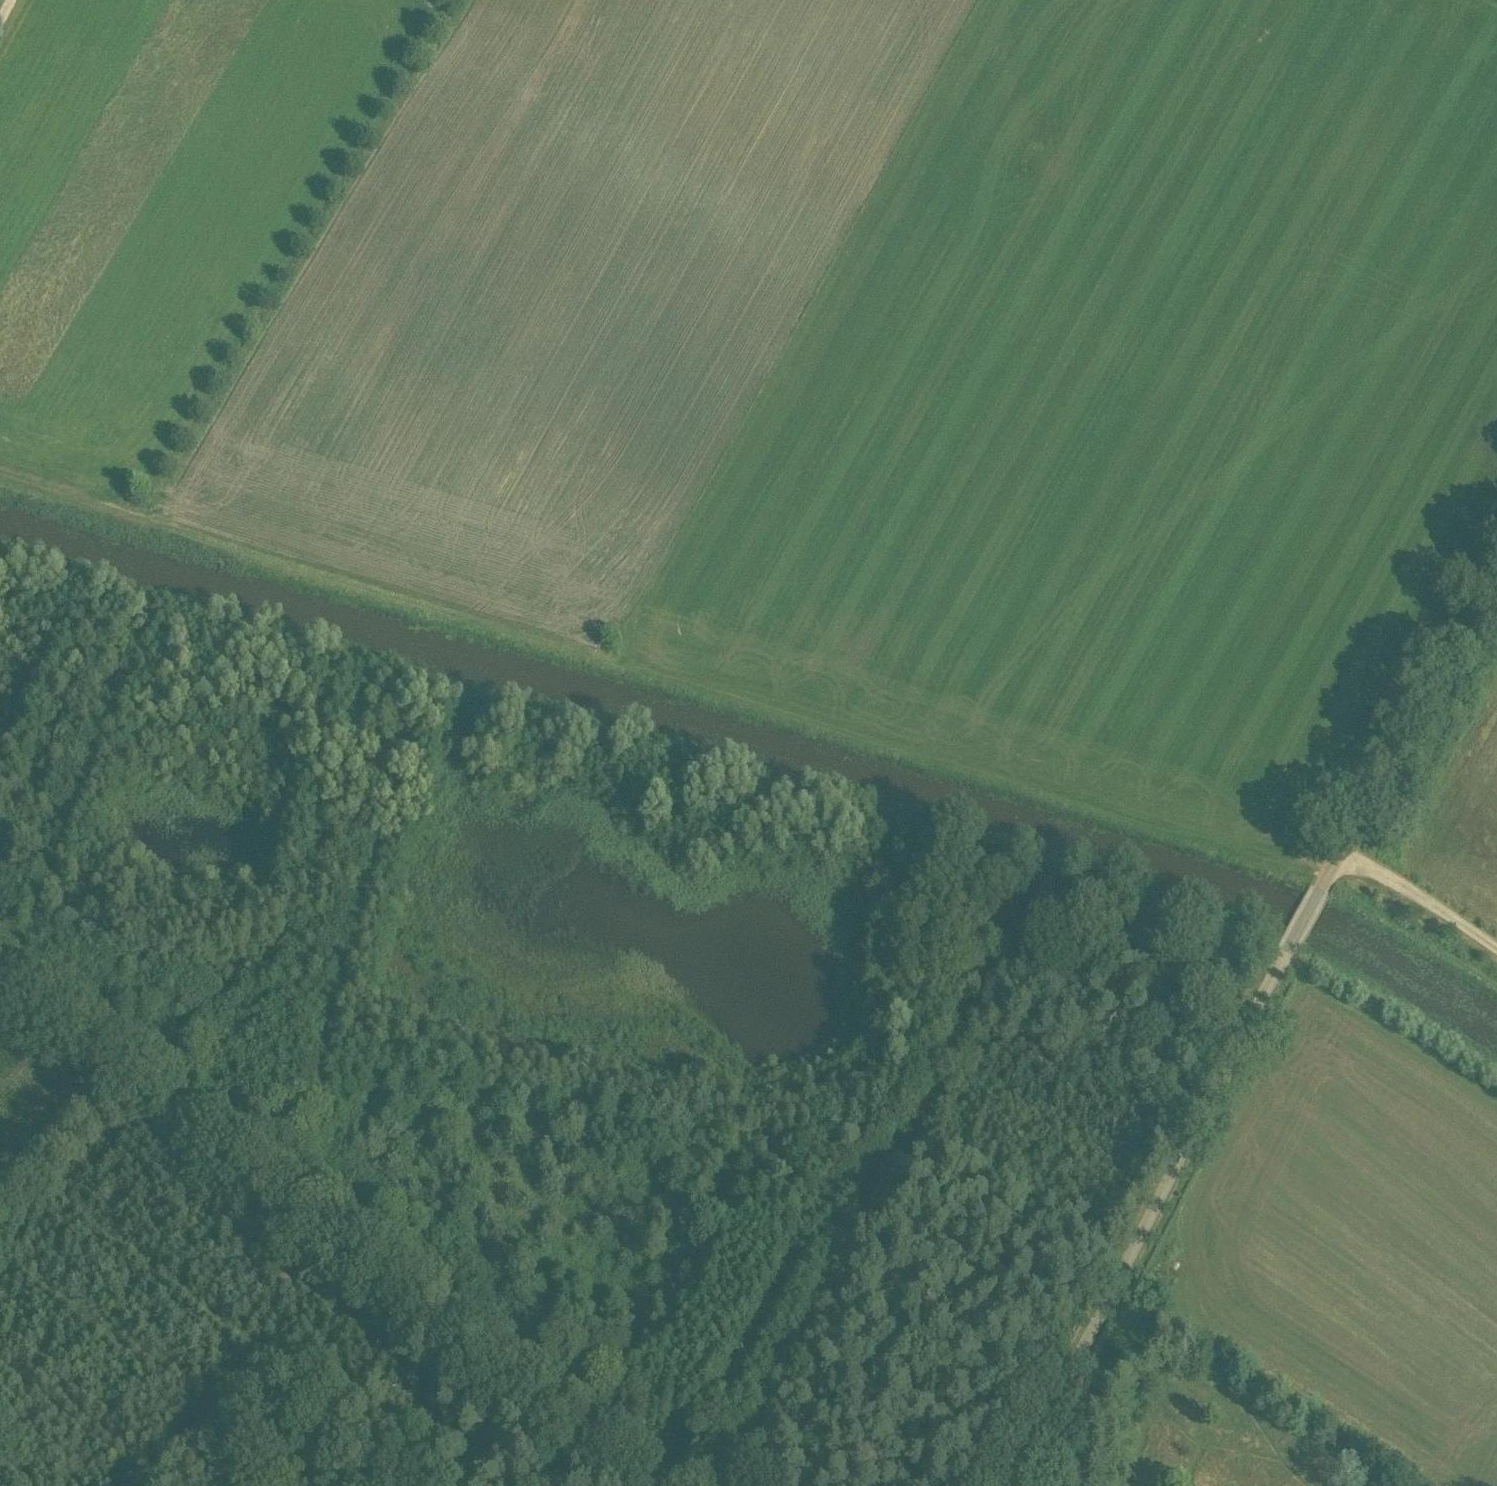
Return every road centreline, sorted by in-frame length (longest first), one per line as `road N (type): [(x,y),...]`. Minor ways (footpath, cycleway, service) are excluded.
road 1 (unclassified): [(1013,1485),(1337,860),(1496,582)]
road 2 (track): [(0,968),(656,1485)]
road 3 (track): [(1346,843),(1496,964)]

